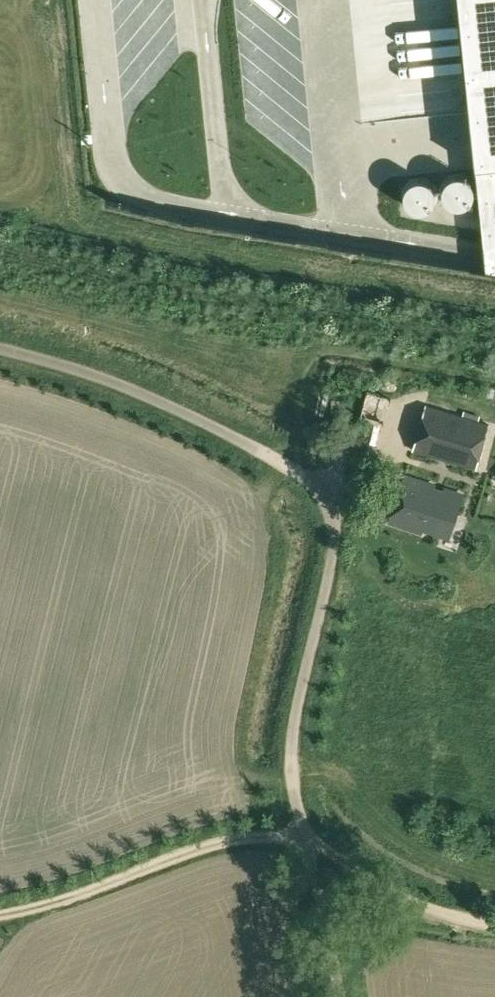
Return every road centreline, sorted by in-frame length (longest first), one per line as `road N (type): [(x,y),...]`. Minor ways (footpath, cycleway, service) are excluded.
road 1 (unclassified): [(338,996),(292,772),(296,711),(334,552),(329,503),(302,473),(143,393),(0,349)]
road 2 (track): [(494,926),(388,894),(306,836),(203,845),(66,899),(0,915)]

